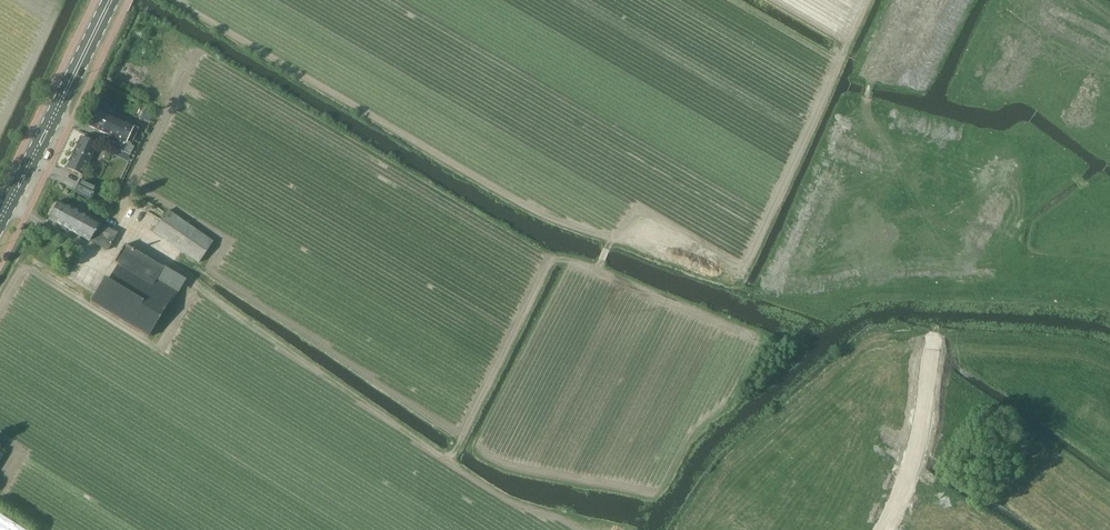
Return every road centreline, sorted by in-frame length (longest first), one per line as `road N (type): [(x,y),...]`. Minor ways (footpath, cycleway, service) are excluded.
road 1 (track): [(886,529),(929,401),(945,239),(956,215),(995,182),(1078,81),(1072,32)]
road 2 (primary): [(107,6),(0,221)]

